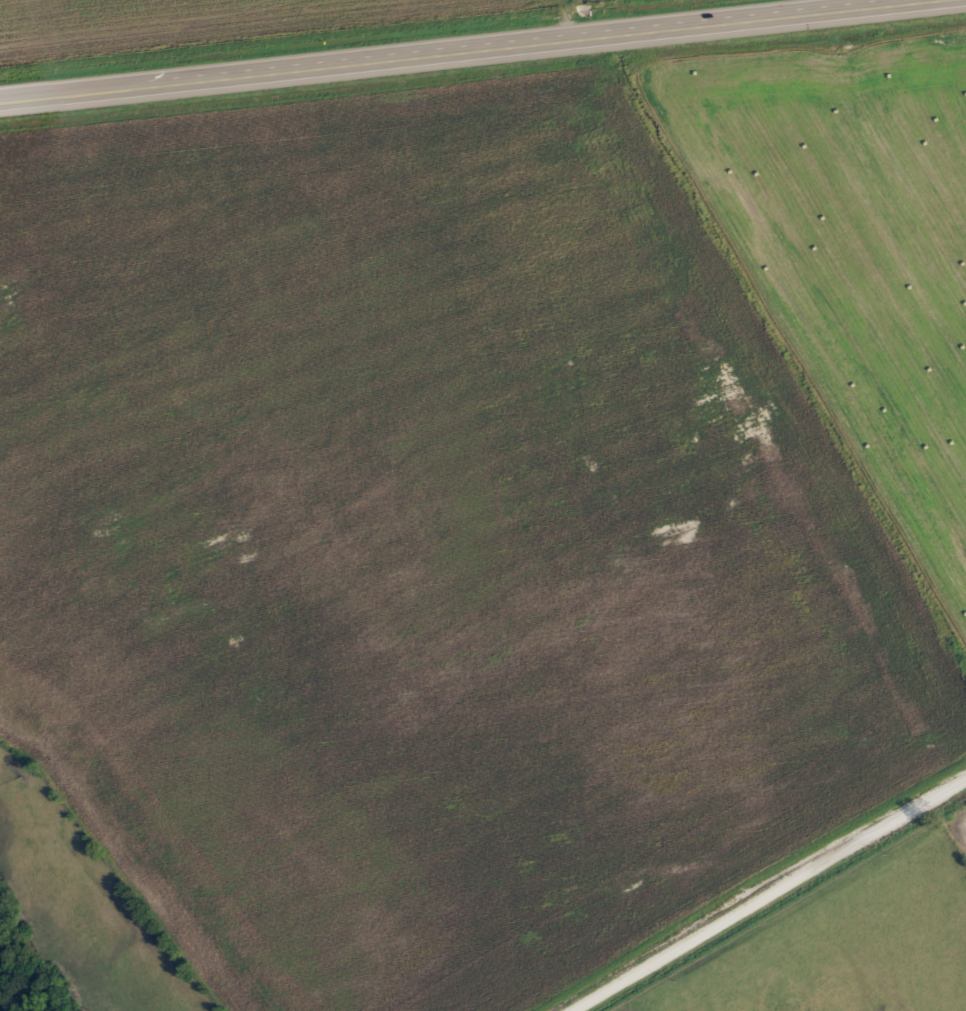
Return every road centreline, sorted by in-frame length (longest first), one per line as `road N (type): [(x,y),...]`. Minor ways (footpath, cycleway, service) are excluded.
road 1 (primary): [(0,98),(890,0)]
road 2 (residential): [(573,1010),(965,781)]

